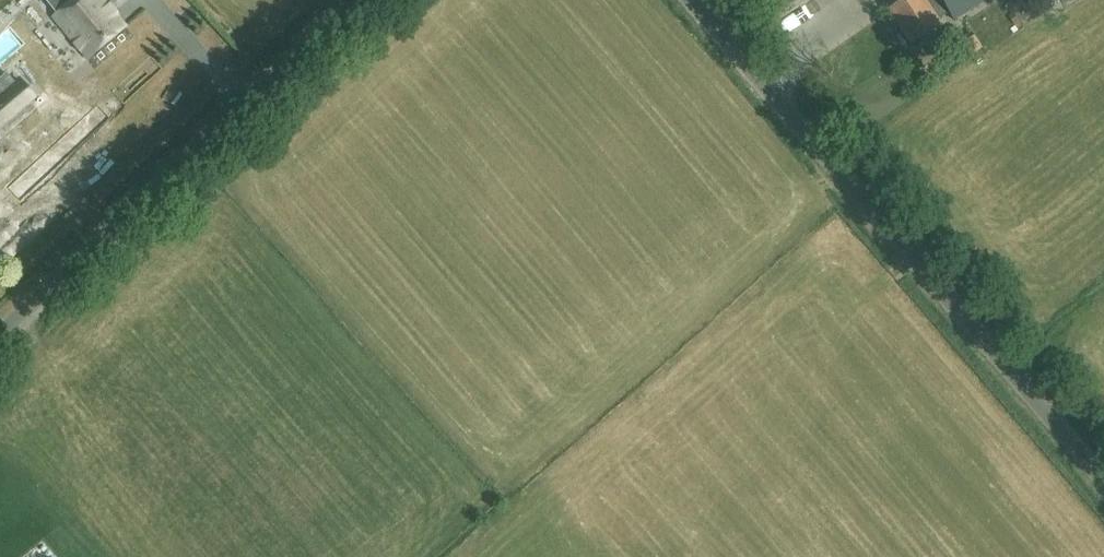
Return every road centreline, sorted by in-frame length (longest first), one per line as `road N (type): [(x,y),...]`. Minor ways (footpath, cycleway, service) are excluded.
road 1 (unclassified): [(1103,479),(692,0)]
road 2 (unclassified): [(0,330),(357,0)]

